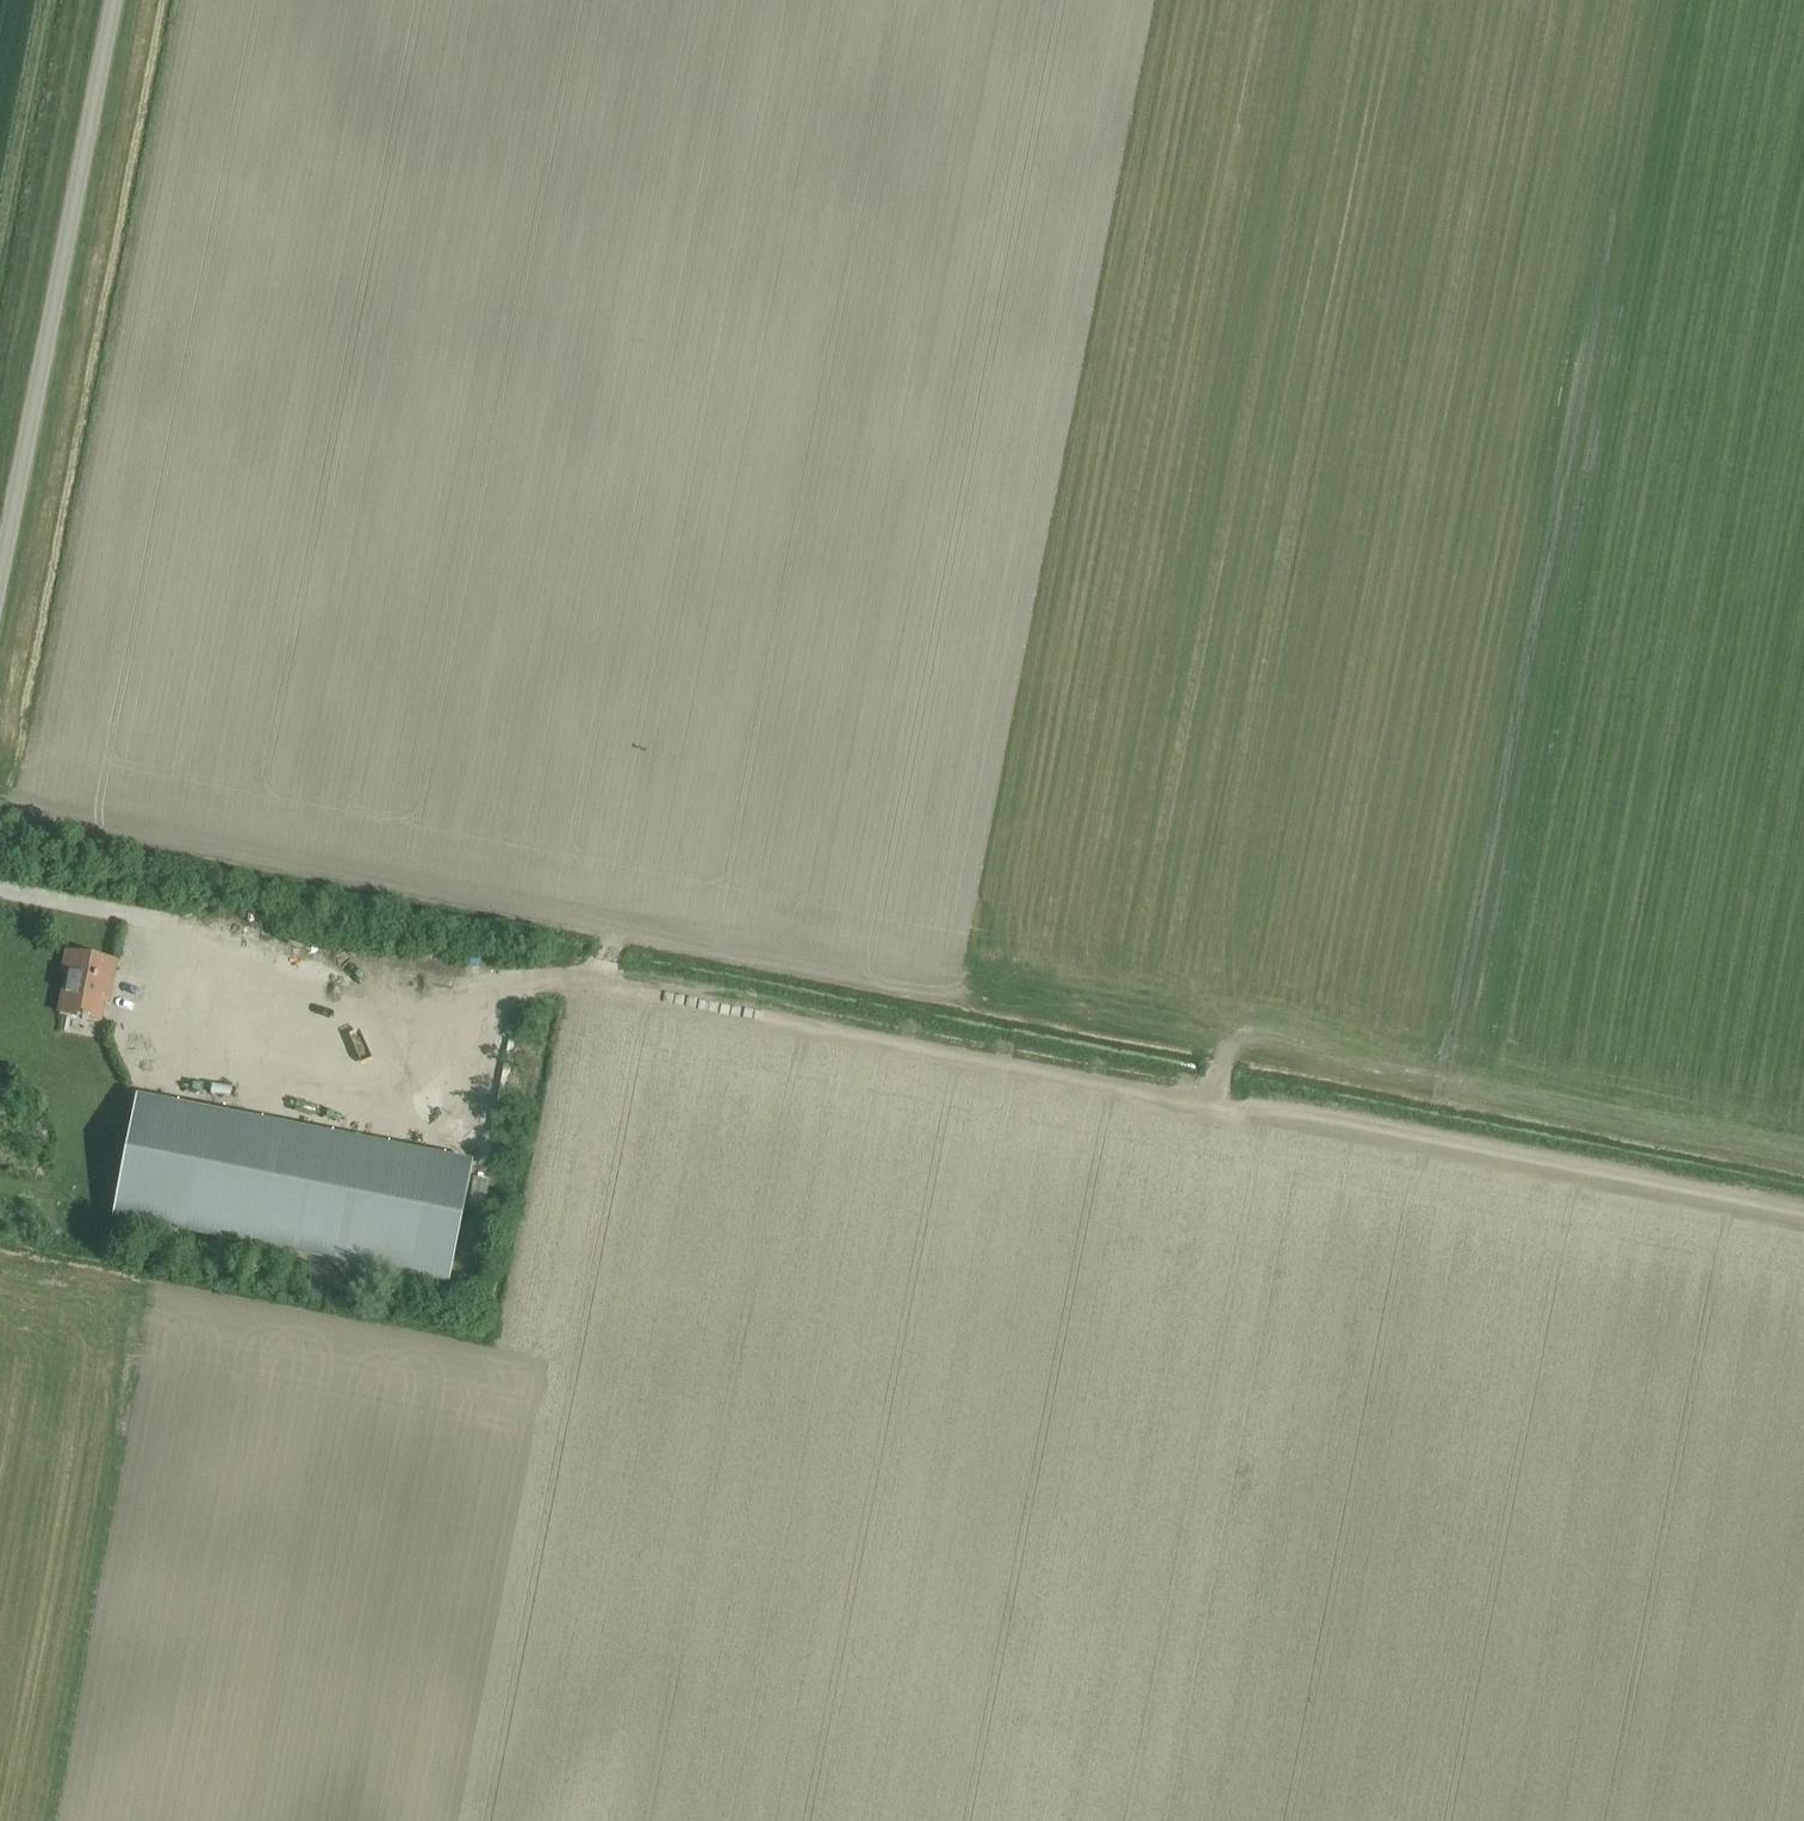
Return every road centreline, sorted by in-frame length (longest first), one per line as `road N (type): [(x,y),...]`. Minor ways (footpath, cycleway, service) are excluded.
road 1 (unclassified): [(0,504),(102,0)]

